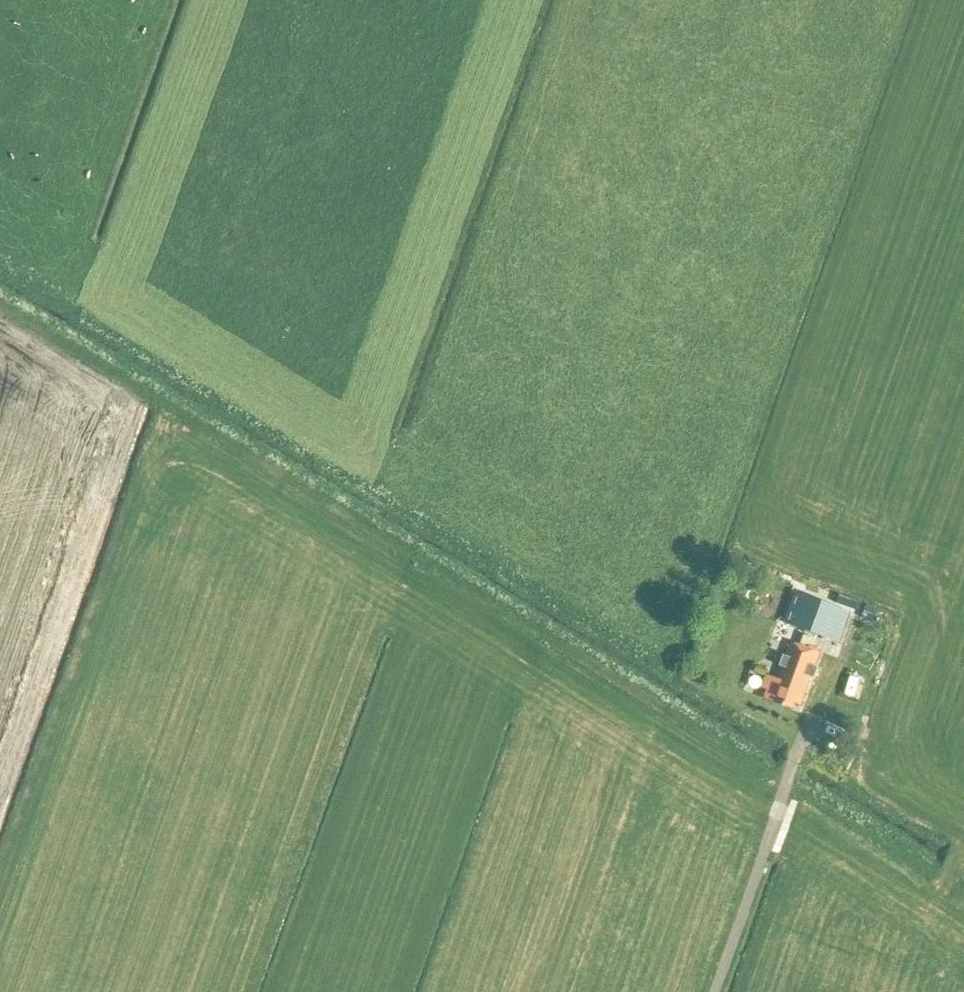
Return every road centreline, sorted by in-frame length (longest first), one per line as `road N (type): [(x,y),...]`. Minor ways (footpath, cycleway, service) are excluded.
road 1 (track): [(717,991),(812,724)]

